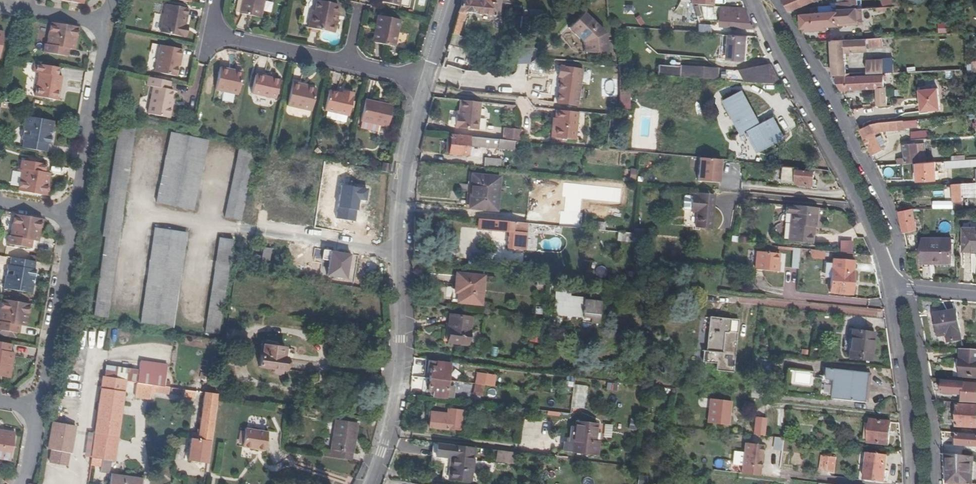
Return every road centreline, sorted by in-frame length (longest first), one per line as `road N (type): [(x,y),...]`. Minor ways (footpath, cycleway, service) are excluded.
road 1 (tertiary): [(426,82),(403,180),(392,416),(370,483)]
road 2 (residential): [(775,0),(896,225),(897,244),(883,263)]
road 3 (residential): [(751,0),(883,263)]
road 4 (residential): [(426,82),(209,36)]
road 5 (residential): [(937,483),(912,297),(893,286)]
road 6 (residential): [(893,286),(912,483)]
road 7 (residential): [(74,213),(40,407)]
road 8 (residential): [(108,24),(74,213)]

